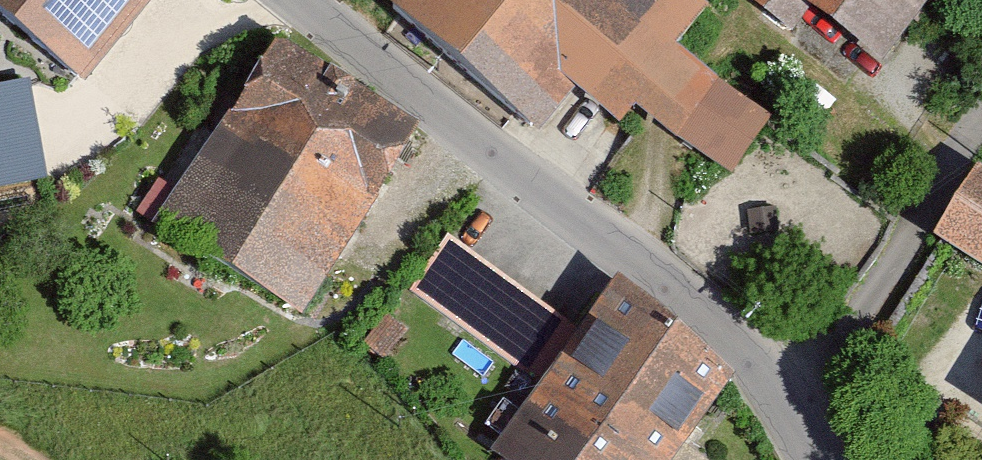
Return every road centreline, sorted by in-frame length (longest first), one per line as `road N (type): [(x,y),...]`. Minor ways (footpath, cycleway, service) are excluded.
road 1 (tertiary): [(812,459),(797,421),(716,324),(303,0)]

